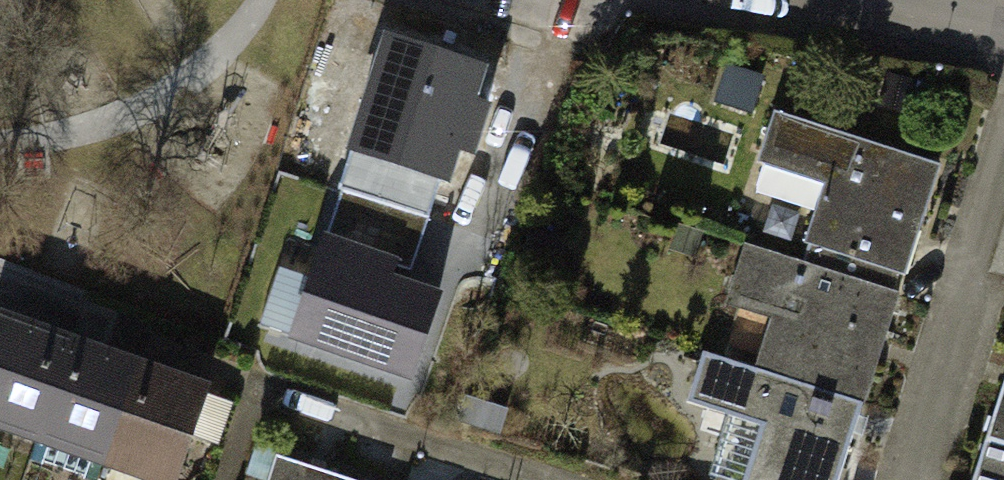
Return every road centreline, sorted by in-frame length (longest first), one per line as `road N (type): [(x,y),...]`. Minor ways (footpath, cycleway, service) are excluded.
road 1 (residential): [(1003,148),(909,479)]

